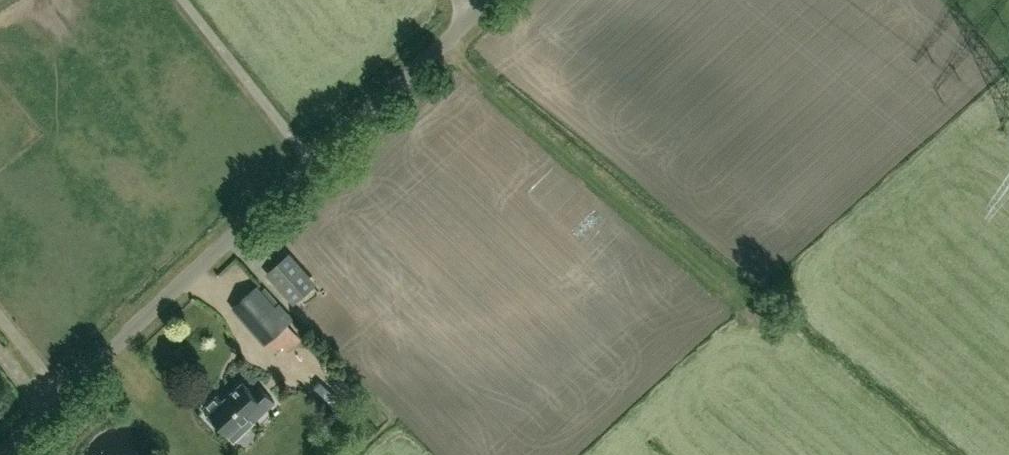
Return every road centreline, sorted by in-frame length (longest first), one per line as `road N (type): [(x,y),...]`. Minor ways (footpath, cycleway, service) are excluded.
road 1 (unclassified): [(1,454),(491,0)]

